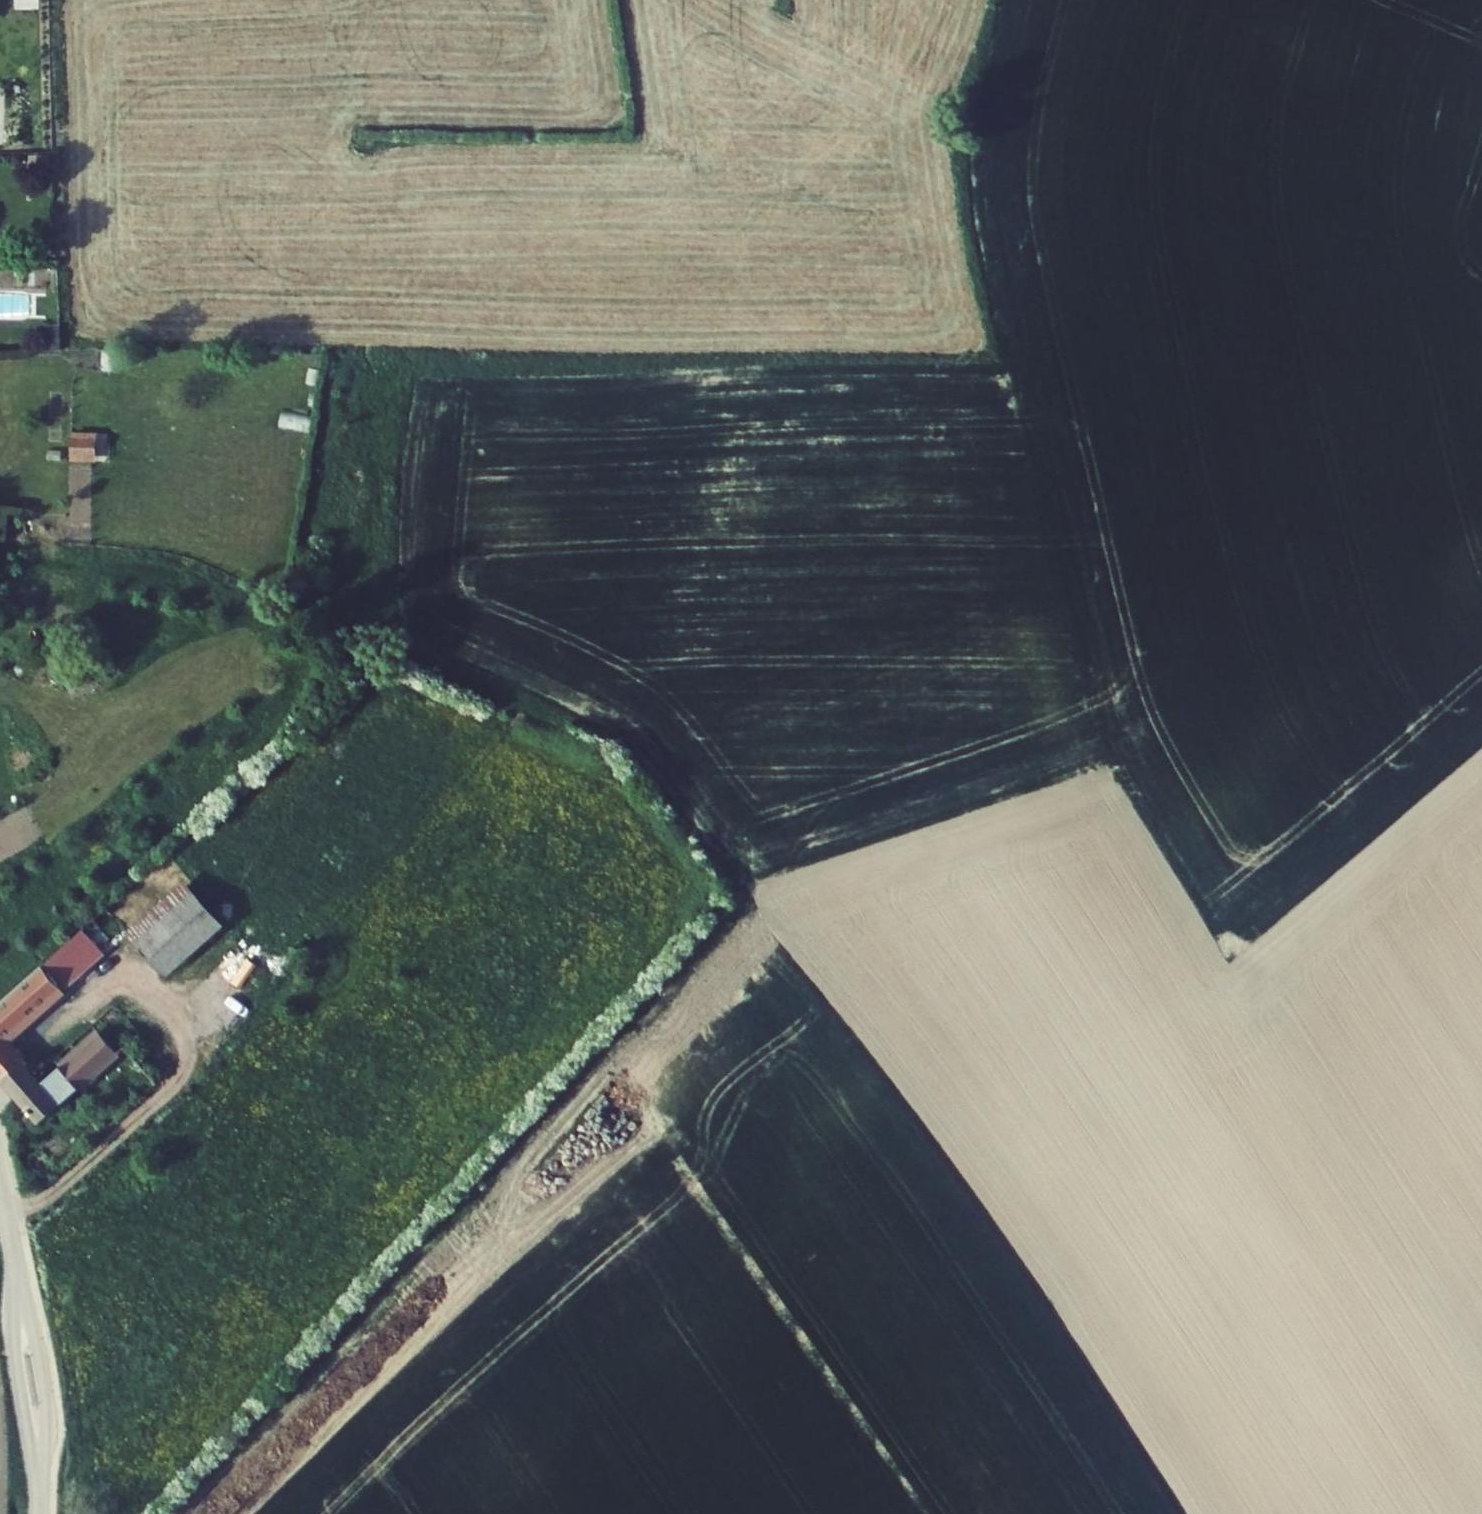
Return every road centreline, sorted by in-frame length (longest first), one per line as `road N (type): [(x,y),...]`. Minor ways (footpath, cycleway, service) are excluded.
road 1 (residential): [(0,1189),(34,1400),(41,1513)]

